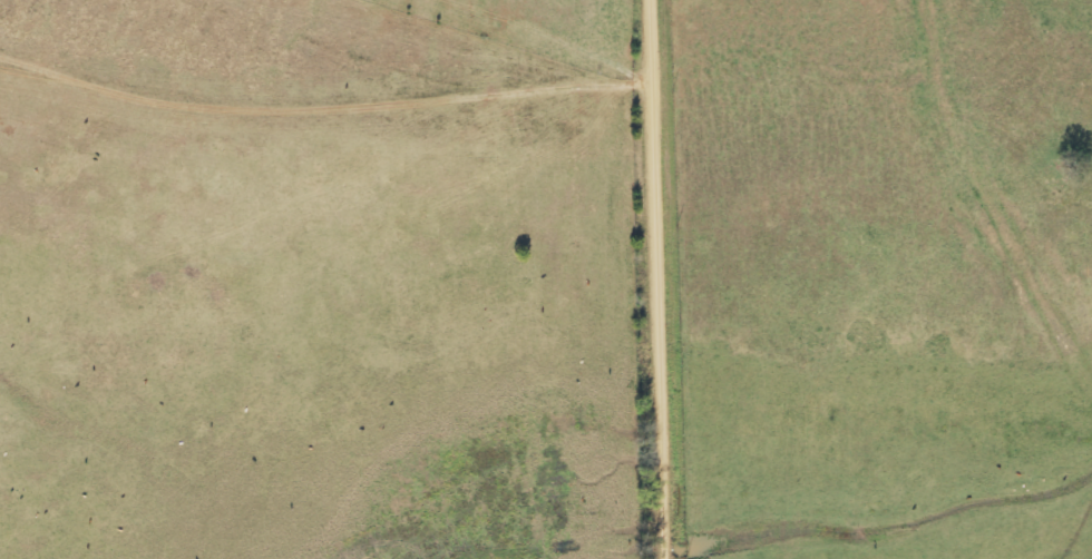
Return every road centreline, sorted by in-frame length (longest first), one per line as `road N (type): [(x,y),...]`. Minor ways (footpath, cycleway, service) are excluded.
road 1 (track): [(664,558),(650,0)]

